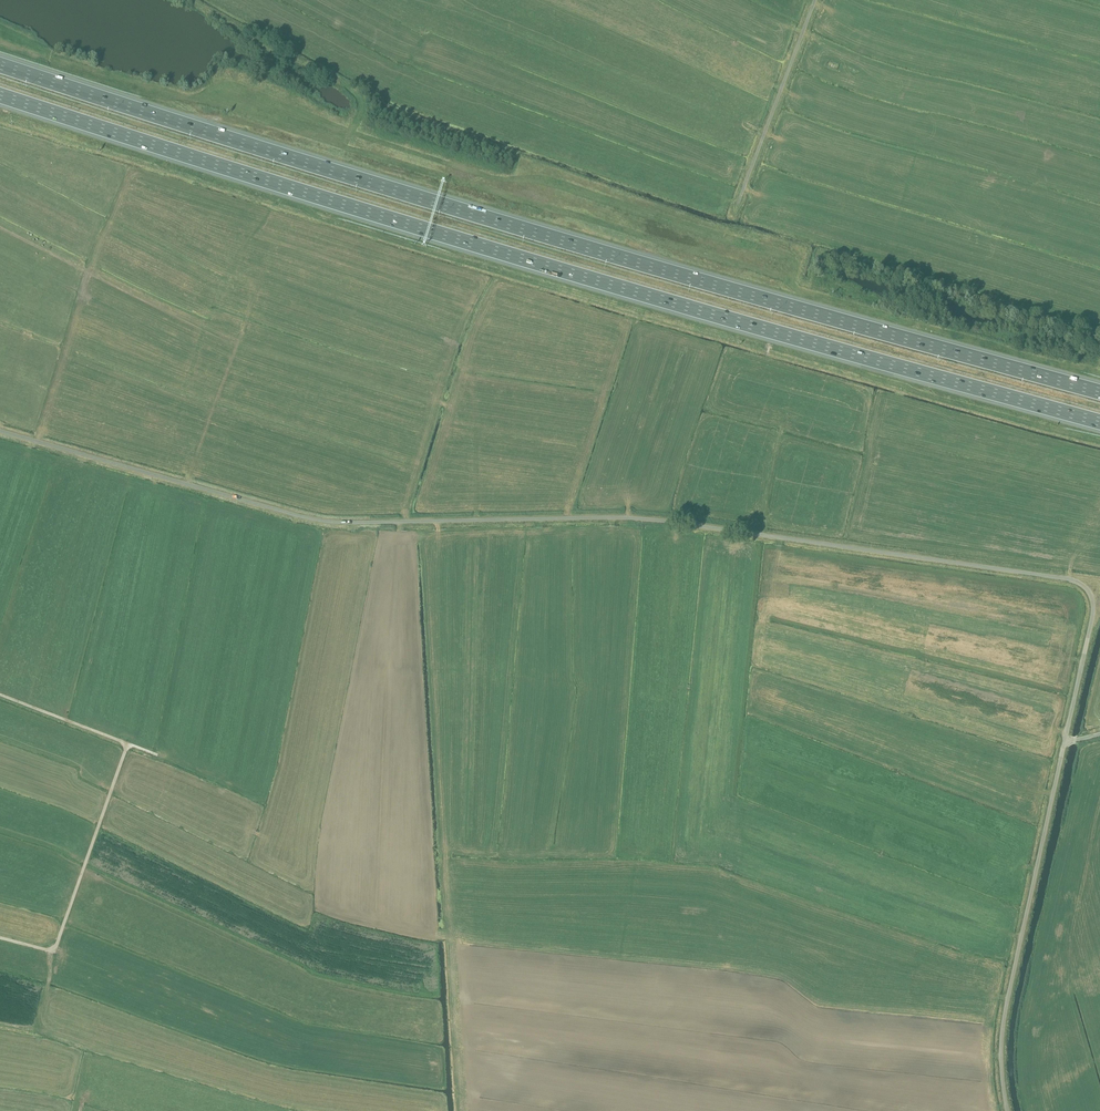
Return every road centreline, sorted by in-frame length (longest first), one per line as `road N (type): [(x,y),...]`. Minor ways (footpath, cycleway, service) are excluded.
road 1 (unclassified): [(1065,742),(1094,608),(1081,583),(1062,576),(641,518),(315,520),(0,430)]
road 2 (motorway): [(1099,393),(395,193),(0,66)]
road 3 (motorway): [(0,95),(586,277),(1099,422)]
road 4 (unclassified): [(1007,1110),(1001,1036),(1065,742)]
road 5 (unclassified): [(738,205),(816,0)]
road 6 (track): [(359,104),(342,86),(191,0)]

